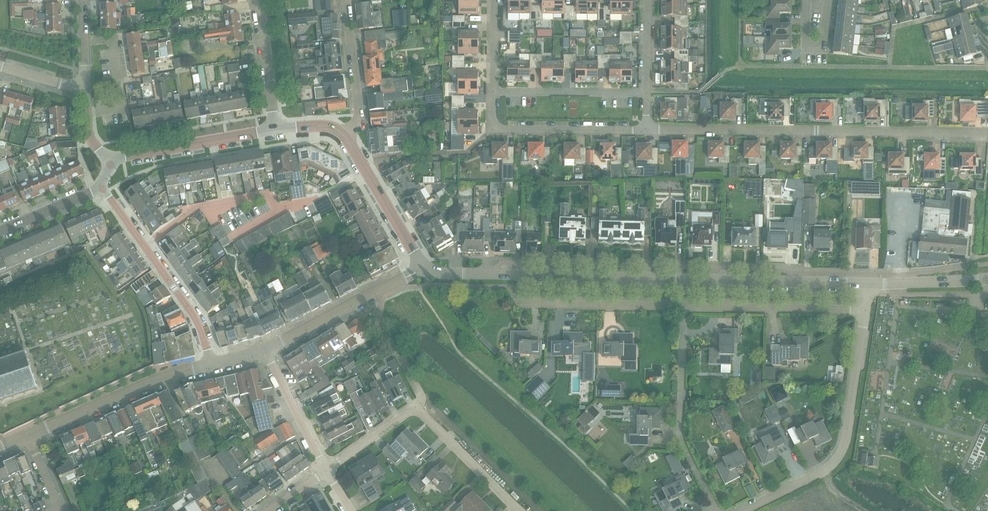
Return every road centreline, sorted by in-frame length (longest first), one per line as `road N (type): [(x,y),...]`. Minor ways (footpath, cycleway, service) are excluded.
road 1 (tertiary): [(867,284),(423,268)]
road 2 (residential): [(987,132),(649,131)]
road 3 (residential): [(866,308),(840,455),(746,510)]
road 4 (residential): [(518,510),(420,412),(327,471)]
road 5 (unclassified): [(102,186),(198,317),(216,364)]
road 6 (residential): [(718,510),(682,439),(683,306)]
road 7 (tertiary): [(30,437),(216,364)]
road 8 (residential): [(649,131),(493,128),(493,91)]
road 9 (residential): [(683,306),(866,308)]
road 10 (residential): [(110,160),(275,129)]
road 11 (residential): [(516,303),(683,306)]
road 12 (residential): [(493,91),(650,91)]
road 13 (residential): [(345,136),(423,268)]
road 14 (residential): [(344,0),(358,116),(345,136)]
road 15 (residential): [(86,115),(123,108),(113,40),(83,42)]
road 16 (residential): [(327,471),(263,352)]
road 17 (tertiary): [(263,352),(379,289)]
road 18 (residential): [(275,129),(258,0)]
road 19 (tertiary): [(987,279),(867,284)]

